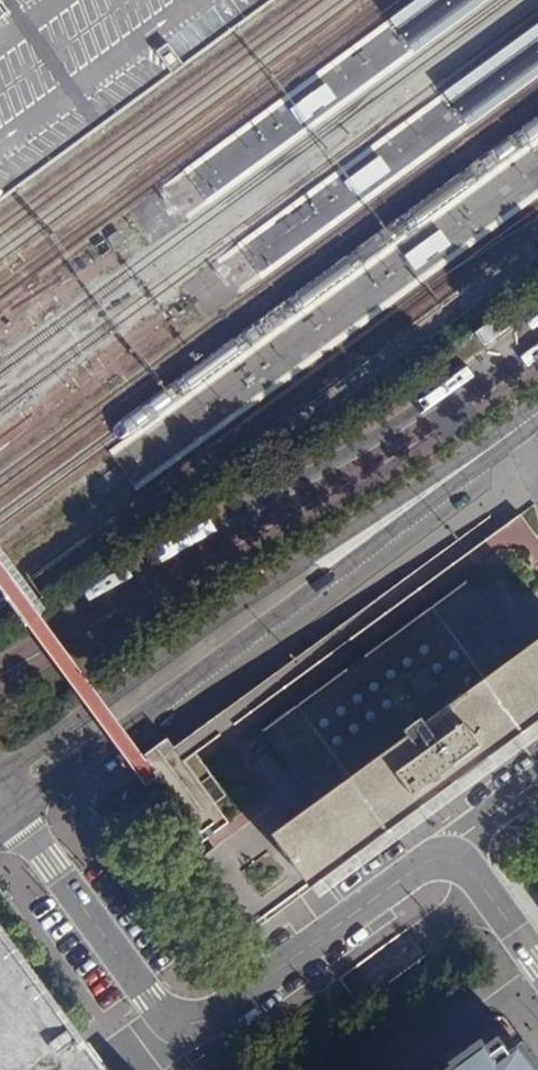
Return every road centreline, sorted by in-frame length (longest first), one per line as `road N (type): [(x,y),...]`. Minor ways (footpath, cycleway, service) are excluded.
road 1 (residential): [(12,811),(477,469),(518,429)]
road 2 (residential): [(518,429),(466,453),(280,571),(0,772)]
road 3 (residential): [(459,860),(429,861),(215,1015),(192,1021),(169,1015),(148,997),(12,811)]
road 4 (residential): [(537,965),(459,860)]

